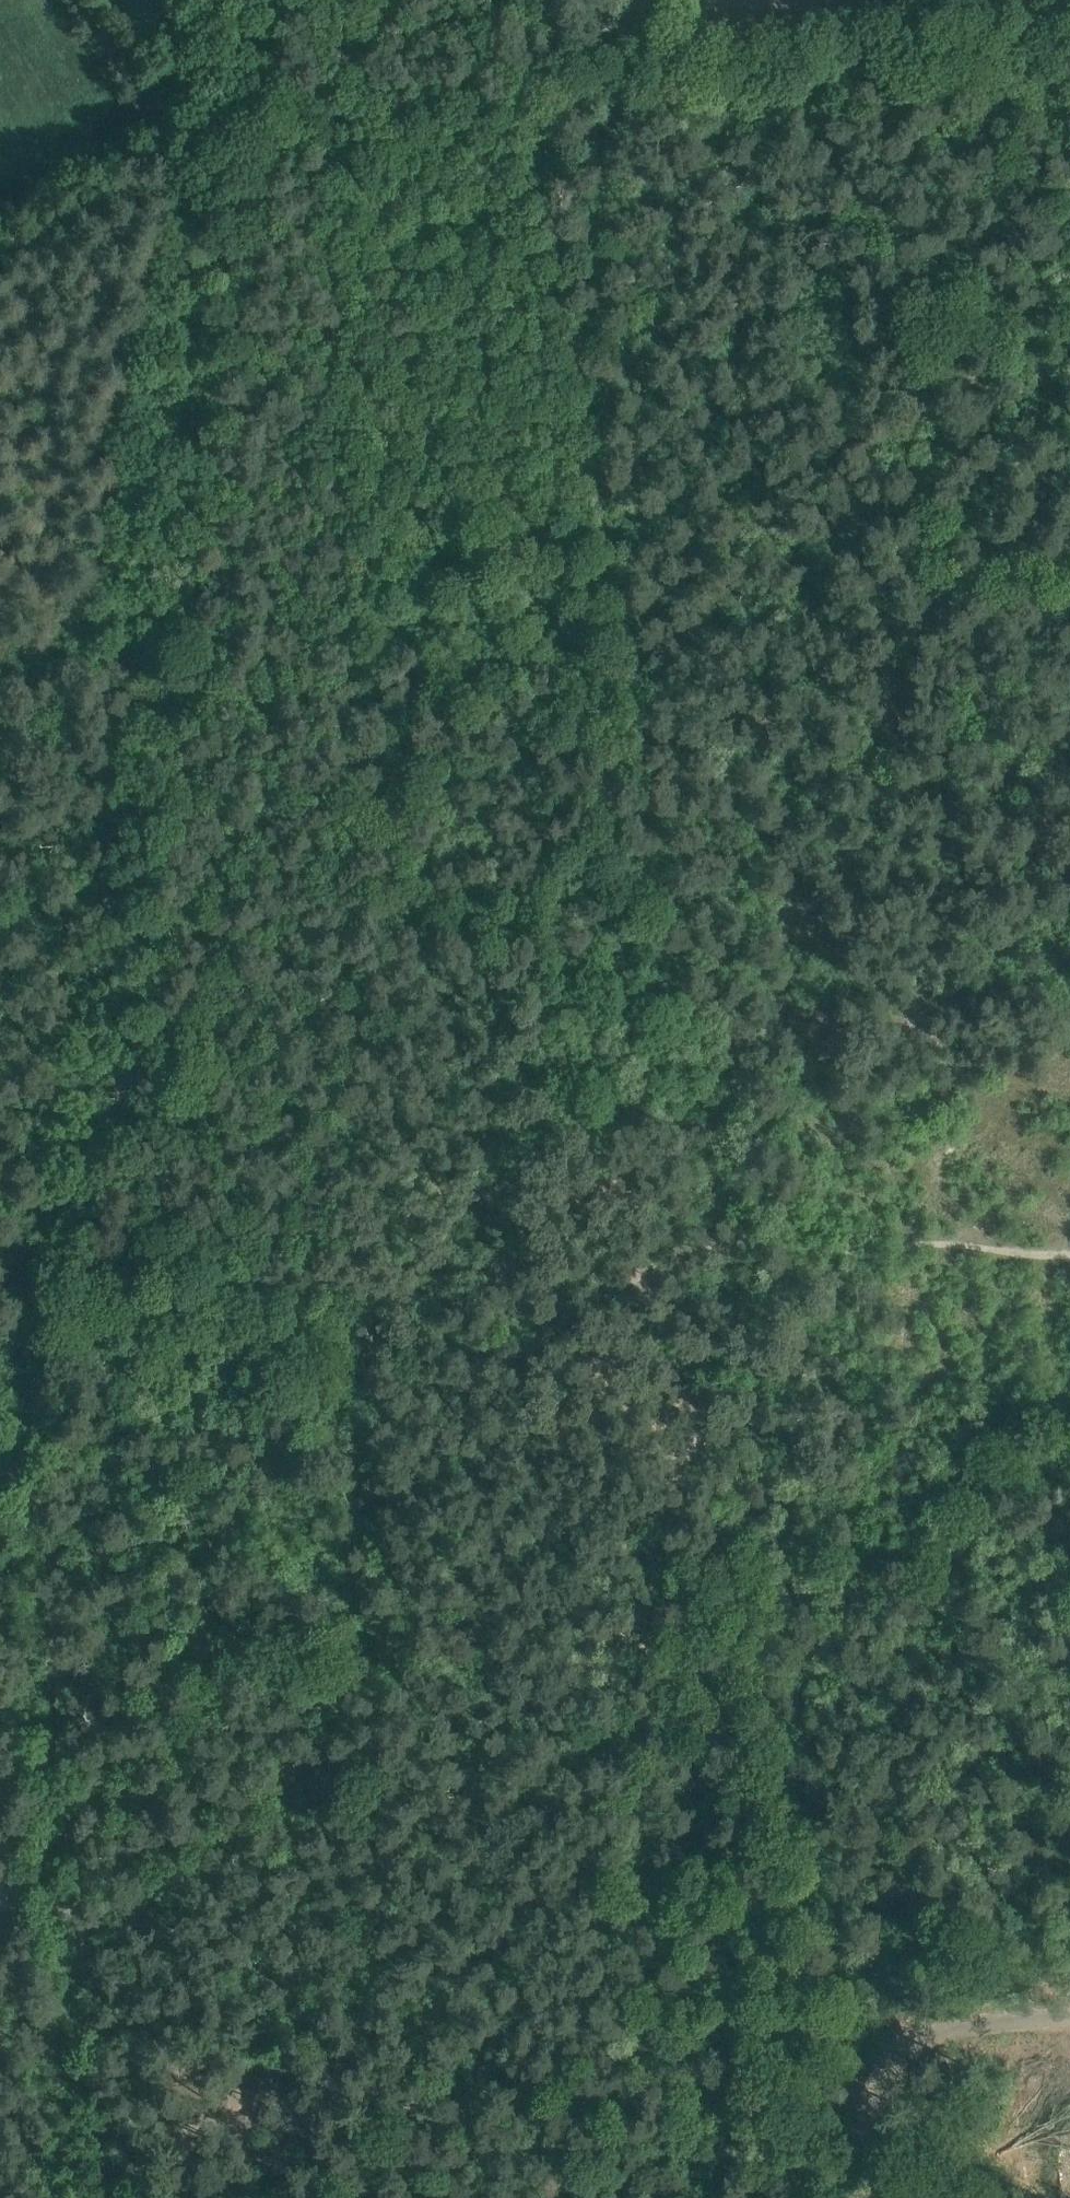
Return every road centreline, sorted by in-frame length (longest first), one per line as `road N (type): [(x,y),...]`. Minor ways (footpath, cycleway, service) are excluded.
road 1 (unclassified): [(881,2197),(874,2152),(881,2089),(901,2054),(938,2032),(1069,2018)]

